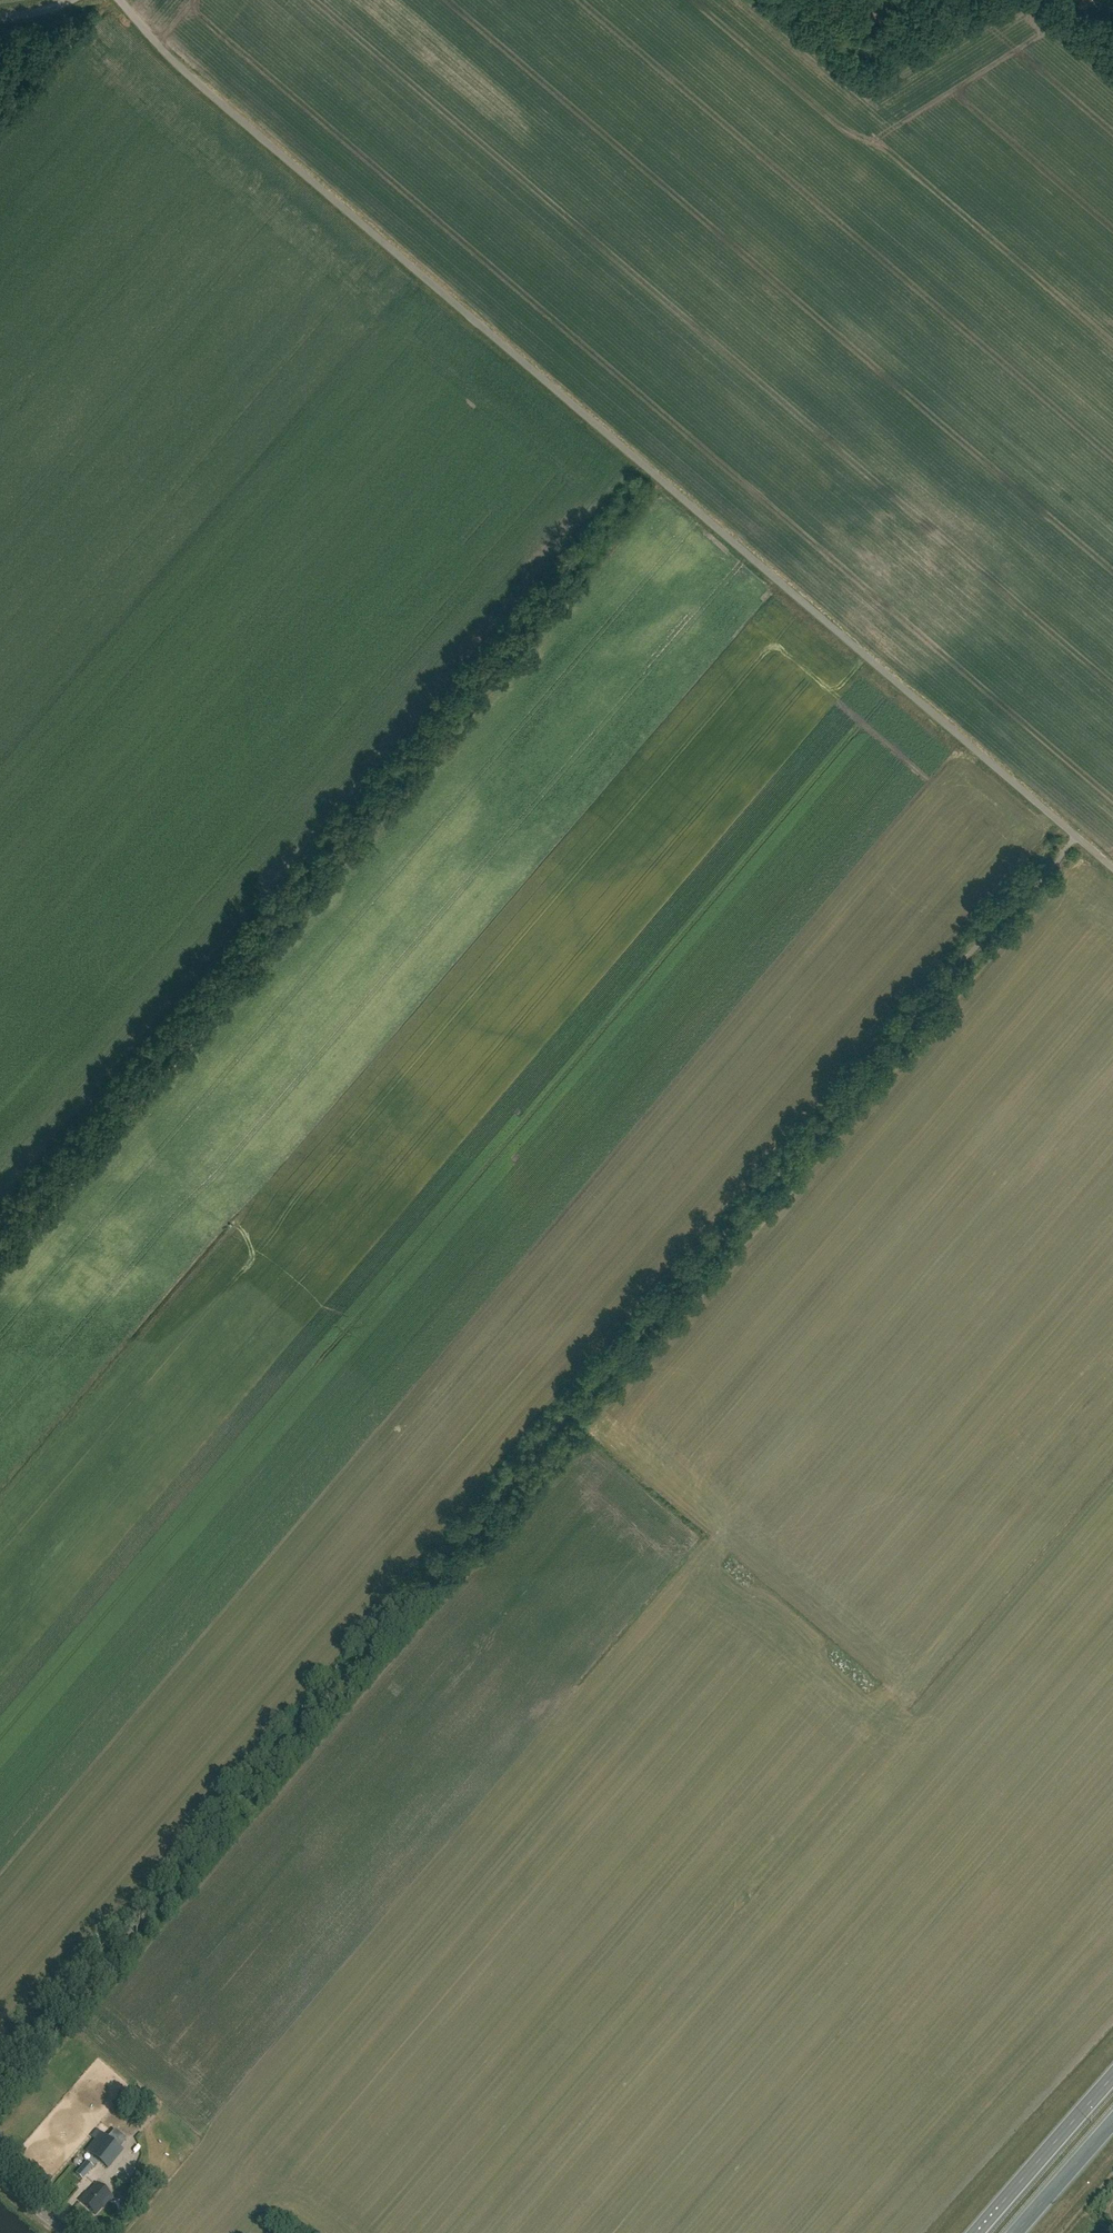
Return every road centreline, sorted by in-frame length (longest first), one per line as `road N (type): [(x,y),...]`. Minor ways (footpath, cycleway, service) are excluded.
road 1 (unclassified): [(1112,867),(193,78),(120,0)]
road 2 (trunk): [(1112,2076),(979,2232)]
road 3 (trunk): [(1016,2232),(1112,2122)]

